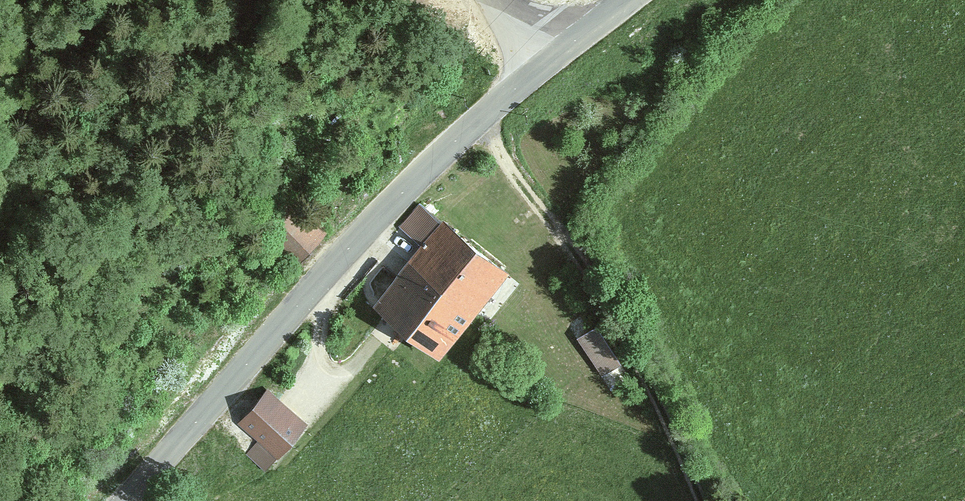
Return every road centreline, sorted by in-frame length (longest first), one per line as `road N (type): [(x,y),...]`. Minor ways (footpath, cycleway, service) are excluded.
road 1 (tertiary): [(541,67),(479,122),(122,500)]
road 2 (track): [(700,500),(573,255),(479,122)]

